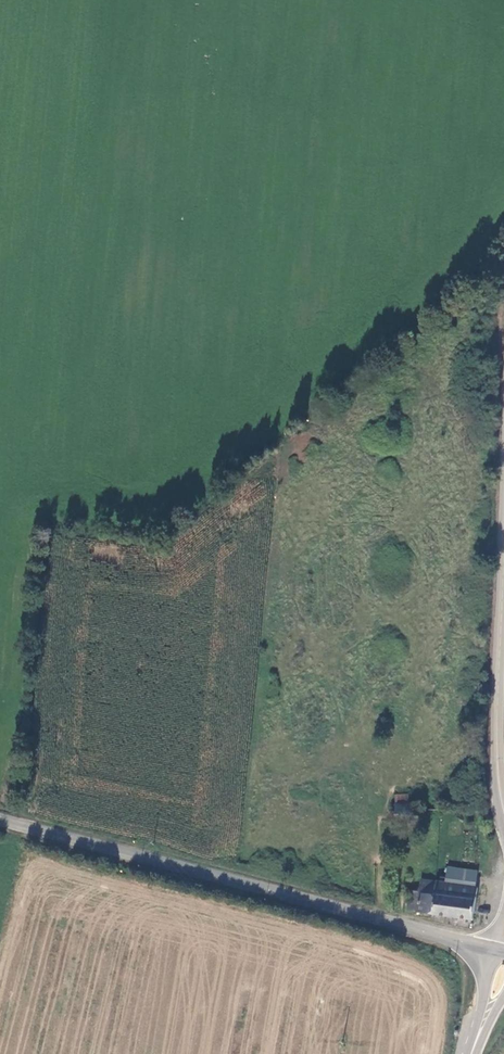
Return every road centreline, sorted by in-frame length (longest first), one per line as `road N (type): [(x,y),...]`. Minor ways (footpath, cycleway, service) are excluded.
road 1 (tertiary): [(0,821),(503,952)]
road 2 (tertiary): [(503,812),(503,566)]

